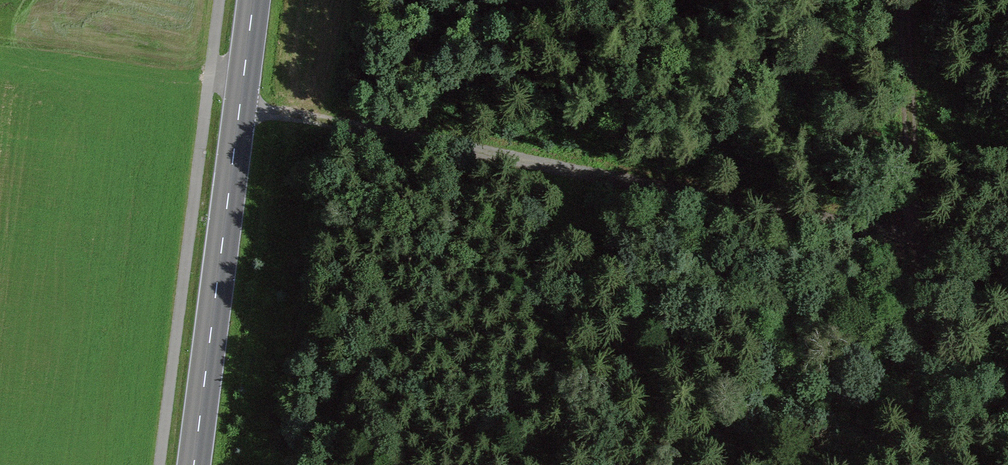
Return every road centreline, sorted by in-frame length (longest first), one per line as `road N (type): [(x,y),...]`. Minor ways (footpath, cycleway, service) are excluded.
road 1 (track): [(241,105),(1007,255)]
road 2 (secondary): [(255,0),(194,464)]
road 3 (track): [(898,0),(931,464)]

